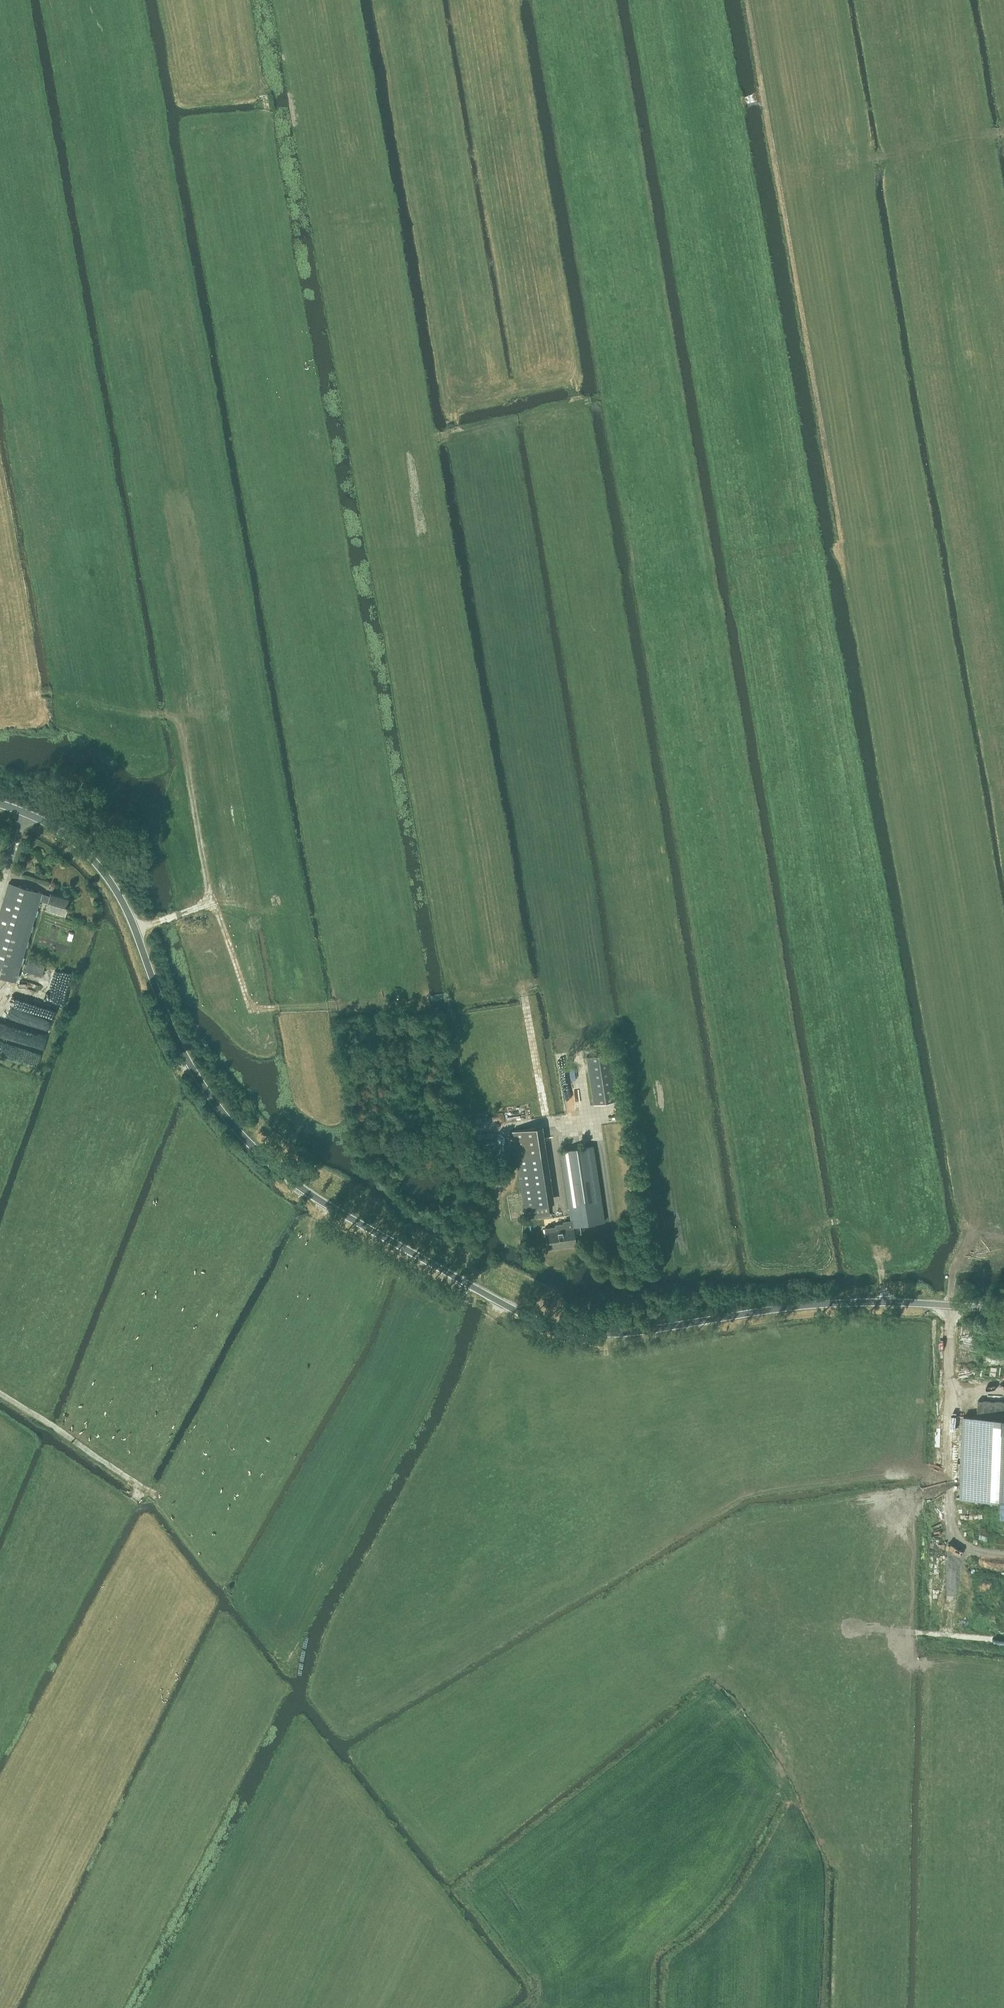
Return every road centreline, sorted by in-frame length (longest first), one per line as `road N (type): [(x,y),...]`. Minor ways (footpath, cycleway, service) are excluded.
road 1 (unclassified): [(1003,1312),(953,1303),(805,1306),(605,1335),(554,1328),(500,1306),(314,1199),(250,1144),(180,1046),(132,921),(99,866),(43,823),(0,807)]
road 2 (track): [(843,540),(749,0)]
road 3 (track): [(135,931),(209,903),(216,908),(254,1009),(537,984)]
road 4 (track): [(209,903),(174,717),(80,694),(0,696)]
road 5 (track): [(953,1049),(975,1185),(971,1246),(956,1265),(953,1303)]
road 6 (track): [(0,1394),(145,1493)]
road 7 (track): [(1003,1641),(840,1626)]

